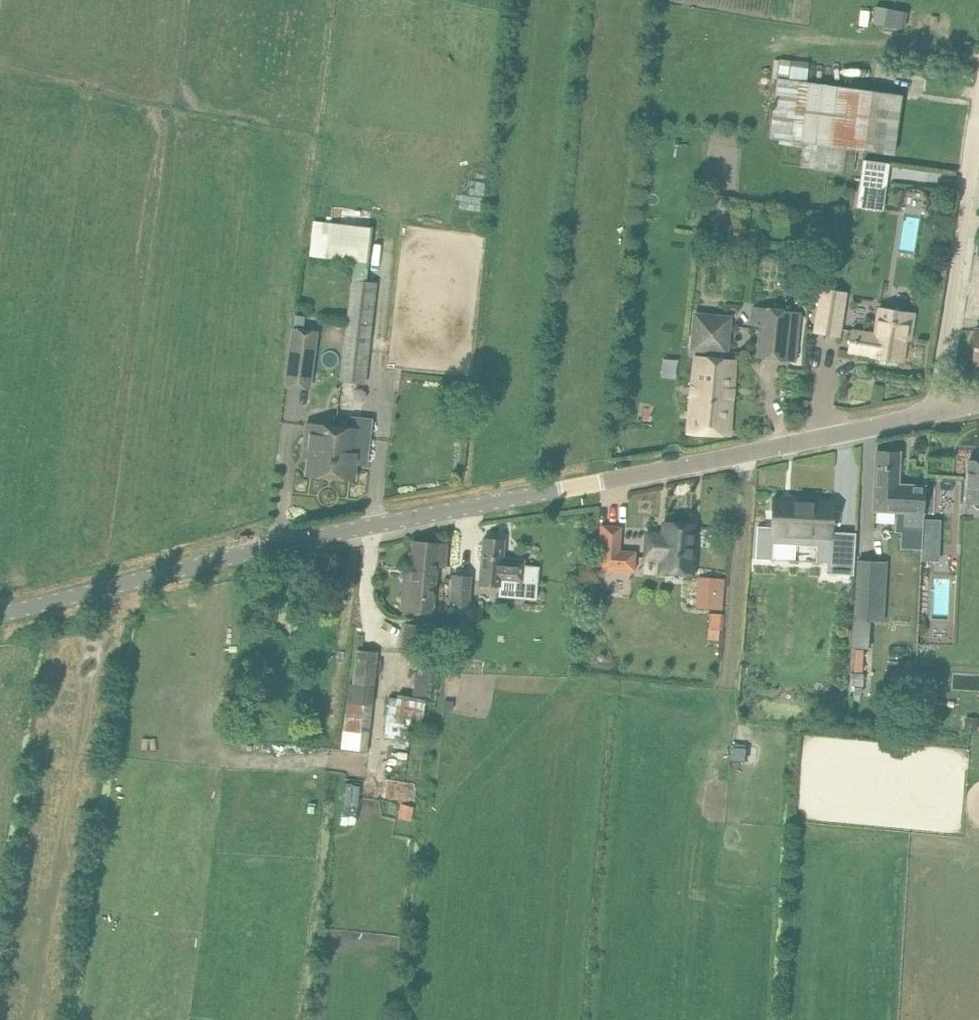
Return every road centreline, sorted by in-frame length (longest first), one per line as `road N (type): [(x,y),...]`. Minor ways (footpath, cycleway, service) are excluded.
road 1 (unclassified): [(0,614),(221,554),(934,414)]
road 2 (unclassified): [(934,414),(978,120)]

